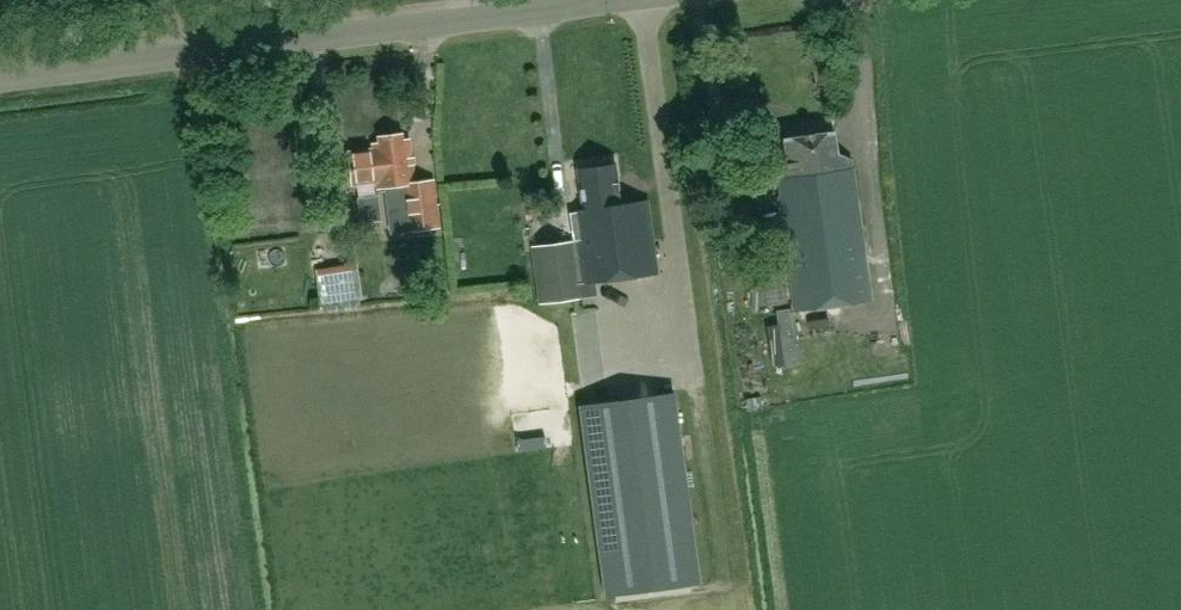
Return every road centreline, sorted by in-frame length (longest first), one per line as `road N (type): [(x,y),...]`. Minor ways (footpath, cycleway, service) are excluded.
road 1 (unclassified): [(0,82),(629,0)]

